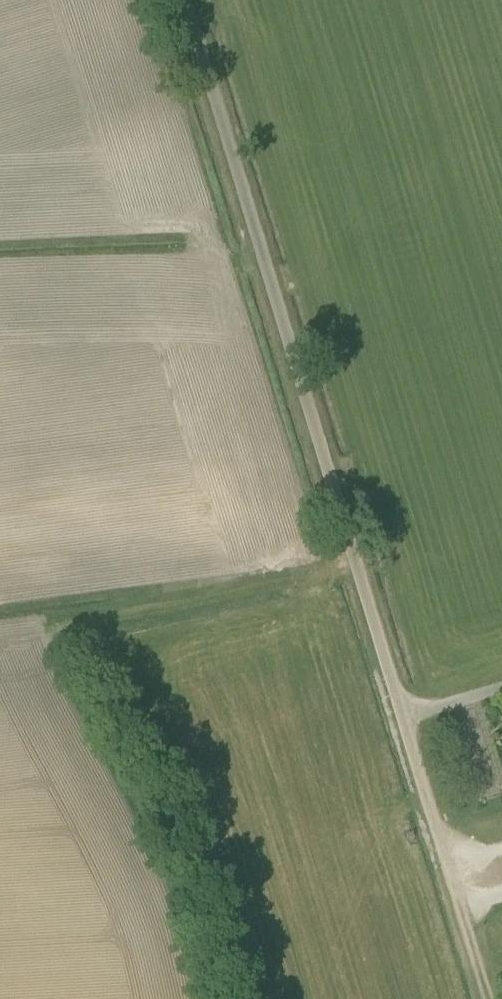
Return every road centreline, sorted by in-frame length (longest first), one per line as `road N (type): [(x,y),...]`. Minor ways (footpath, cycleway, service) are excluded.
road 1 (unclassified): [(486,998),(185,0)]

